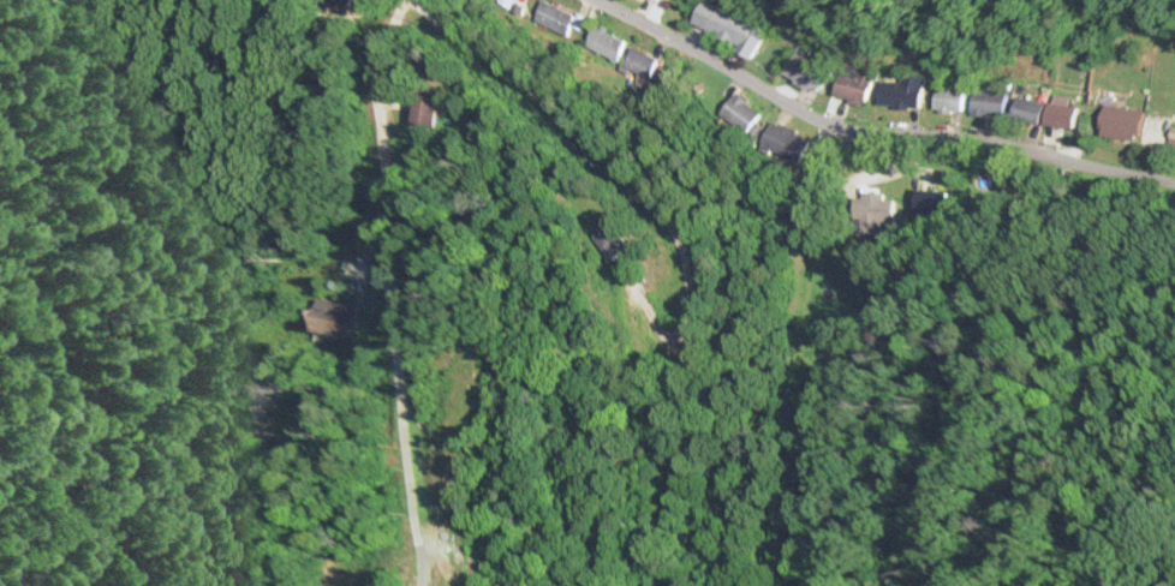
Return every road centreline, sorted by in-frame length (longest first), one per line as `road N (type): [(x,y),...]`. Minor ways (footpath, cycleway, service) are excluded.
road 1 (residential): [(655,30),(836,127),(990,140),(1174,185)]
road 2 (residential): [(400,0),(378,72),(390,348)]

